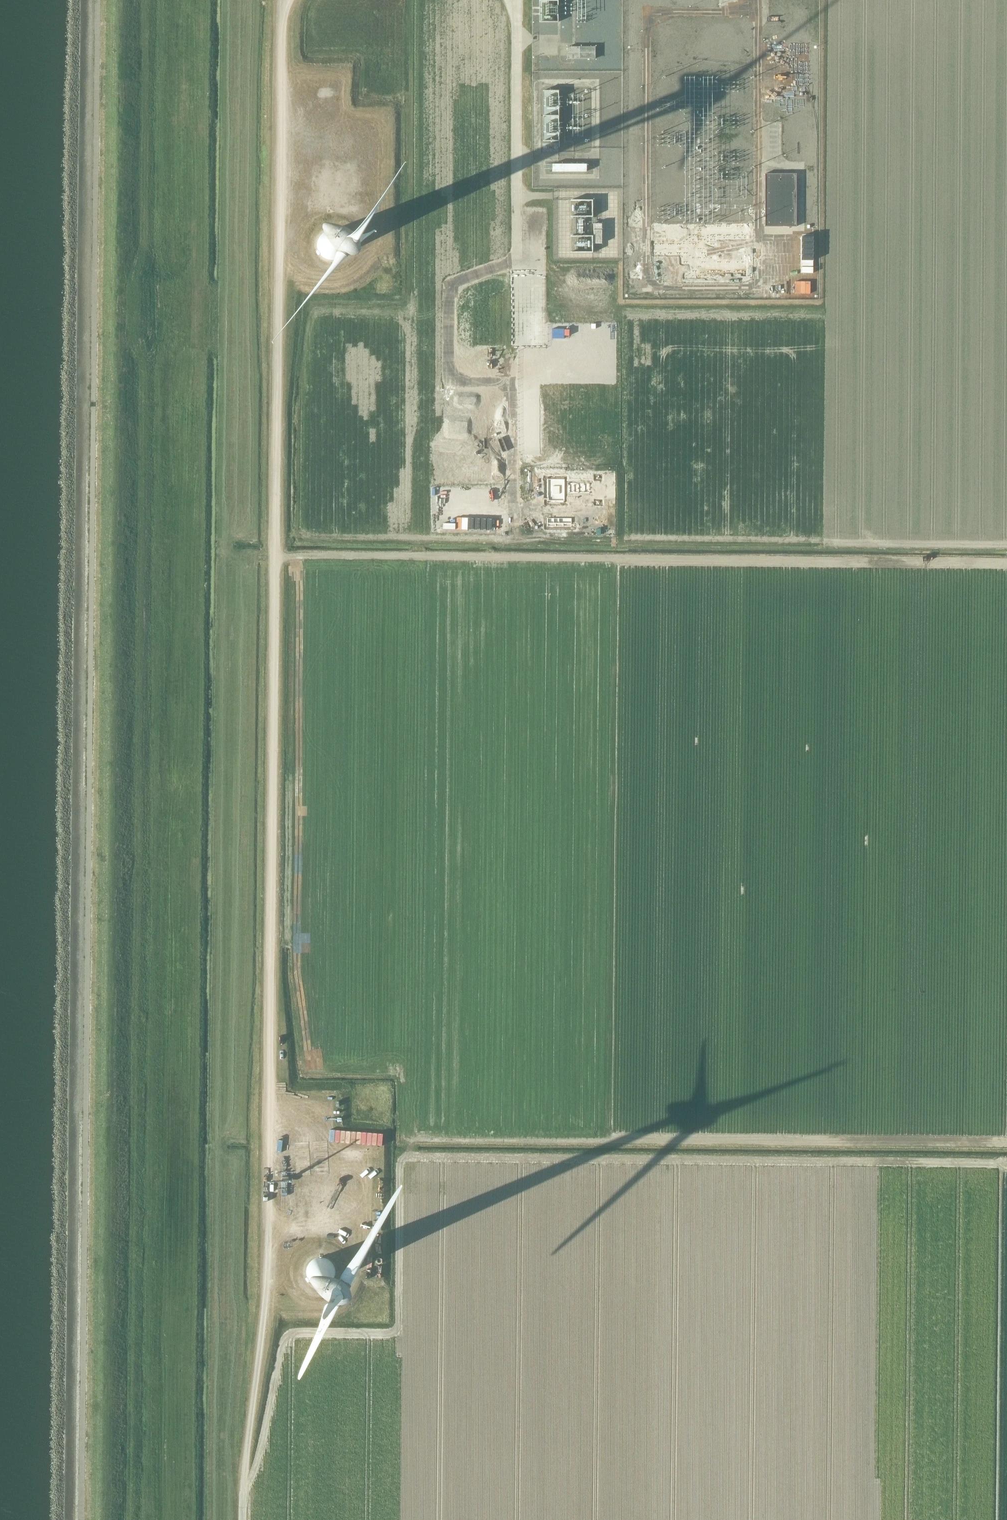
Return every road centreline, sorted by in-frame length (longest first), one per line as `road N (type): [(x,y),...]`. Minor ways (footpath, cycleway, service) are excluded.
road 1 (unclassified): [(81,1519),(97,0)]

